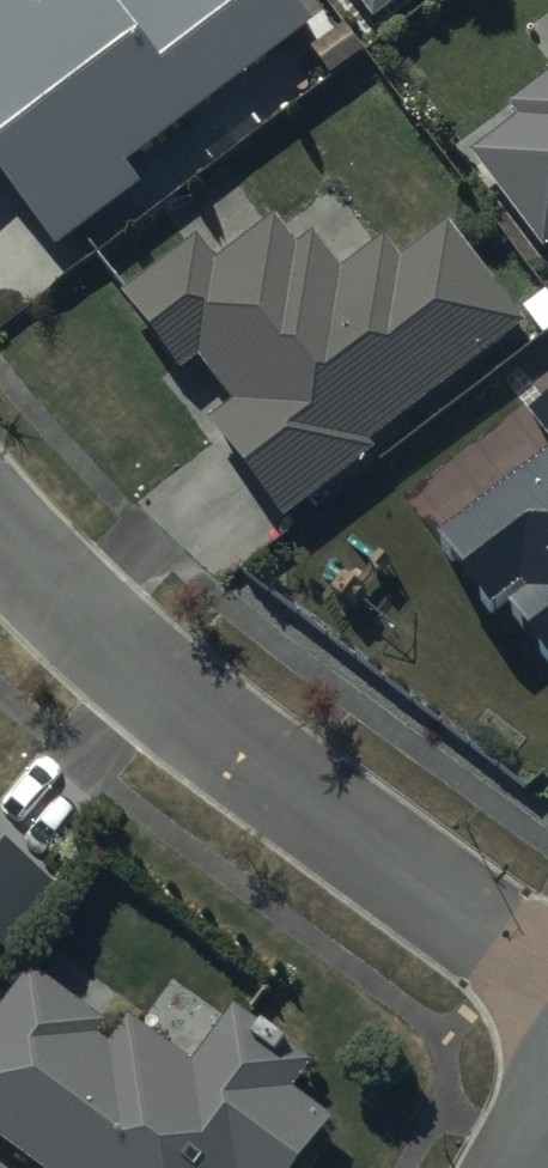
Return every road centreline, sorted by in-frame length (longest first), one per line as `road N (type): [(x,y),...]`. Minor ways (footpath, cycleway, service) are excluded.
road 1 (residential): [(547,978),(138,669),(0,525)]

